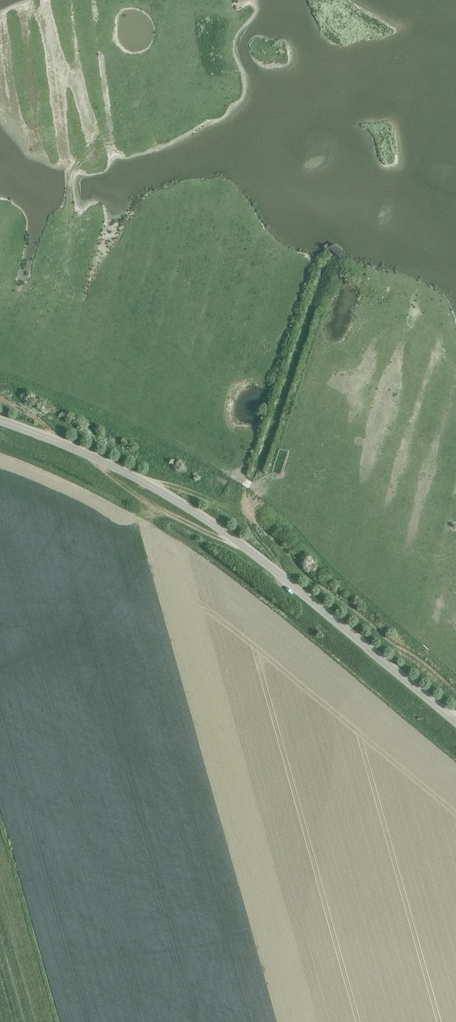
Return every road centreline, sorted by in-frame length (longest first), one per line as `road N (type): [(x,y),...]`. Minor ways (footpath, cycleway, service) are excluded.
road 1 (unclassified): [(447,714),(218,528),(121,470),(0,422)]
road 2 (track): [(455,690),(257,524)]
road 3 (track): [(320,262),(242,504)]

